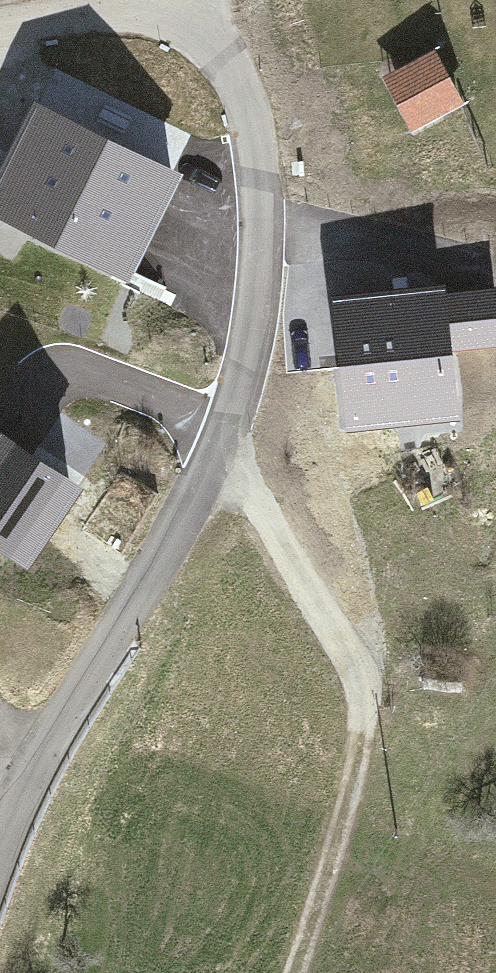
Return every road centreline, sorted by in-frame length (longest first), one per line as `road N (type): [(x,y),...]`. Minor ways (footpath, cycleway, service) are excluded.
road 1 (unclassified): [(0,27),(118,9),(166,15),(205,35),(225,55),(252,117),(260,193),(252,307),(226,422),(156,566),(36,758),(0,855)]
road 2 (track): [(245,350),(285,399),(347,514),(376,616),(369,703),(293,972)]

